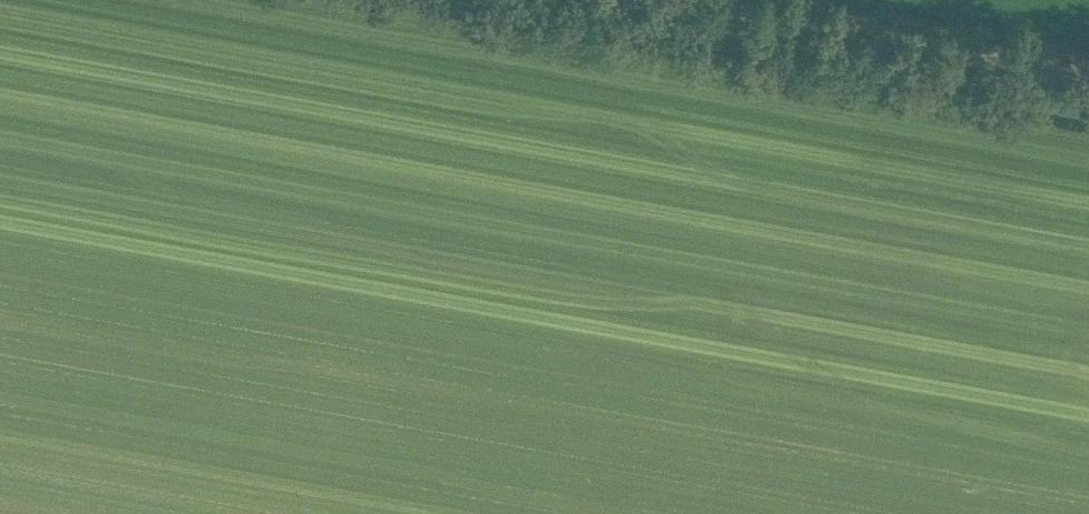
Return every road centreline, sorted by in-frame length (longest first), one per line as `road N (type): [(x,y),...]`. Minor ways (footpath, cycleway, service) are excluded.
road 1 (unclassified): [(1088,81),(641,0)]

